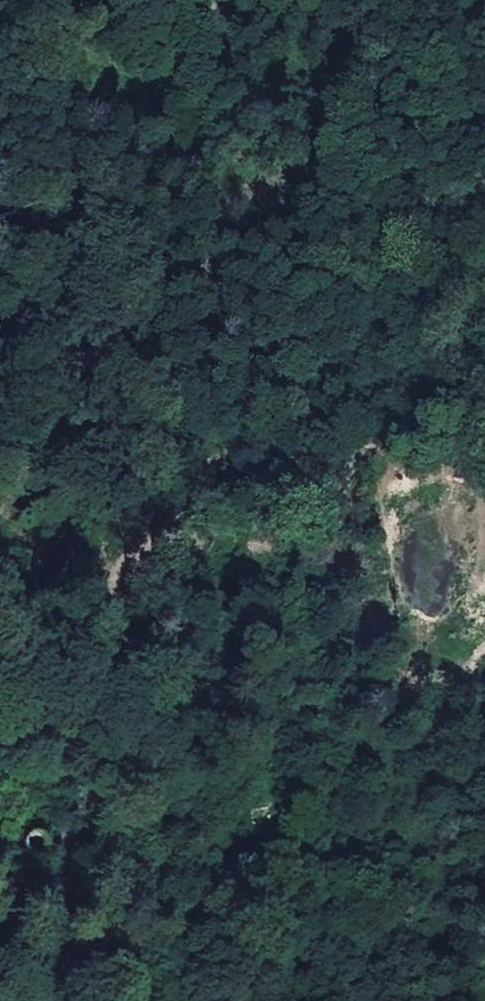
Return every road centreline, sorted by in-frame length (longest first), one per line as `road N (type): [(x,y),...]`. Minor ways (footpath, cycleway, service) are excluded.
road 1 (track): [(207,475),(230,583),(225,682),(123,920),(87,904),(66,832),(15,814)]
road 2 (track): [(0,902),(15,814),(79,629),(133,554),(207,475)]
road 3 (track): [(231,0),(185,383),(207,475)]
road 4 (track): [(207,475),(310,477),(338,466)]

